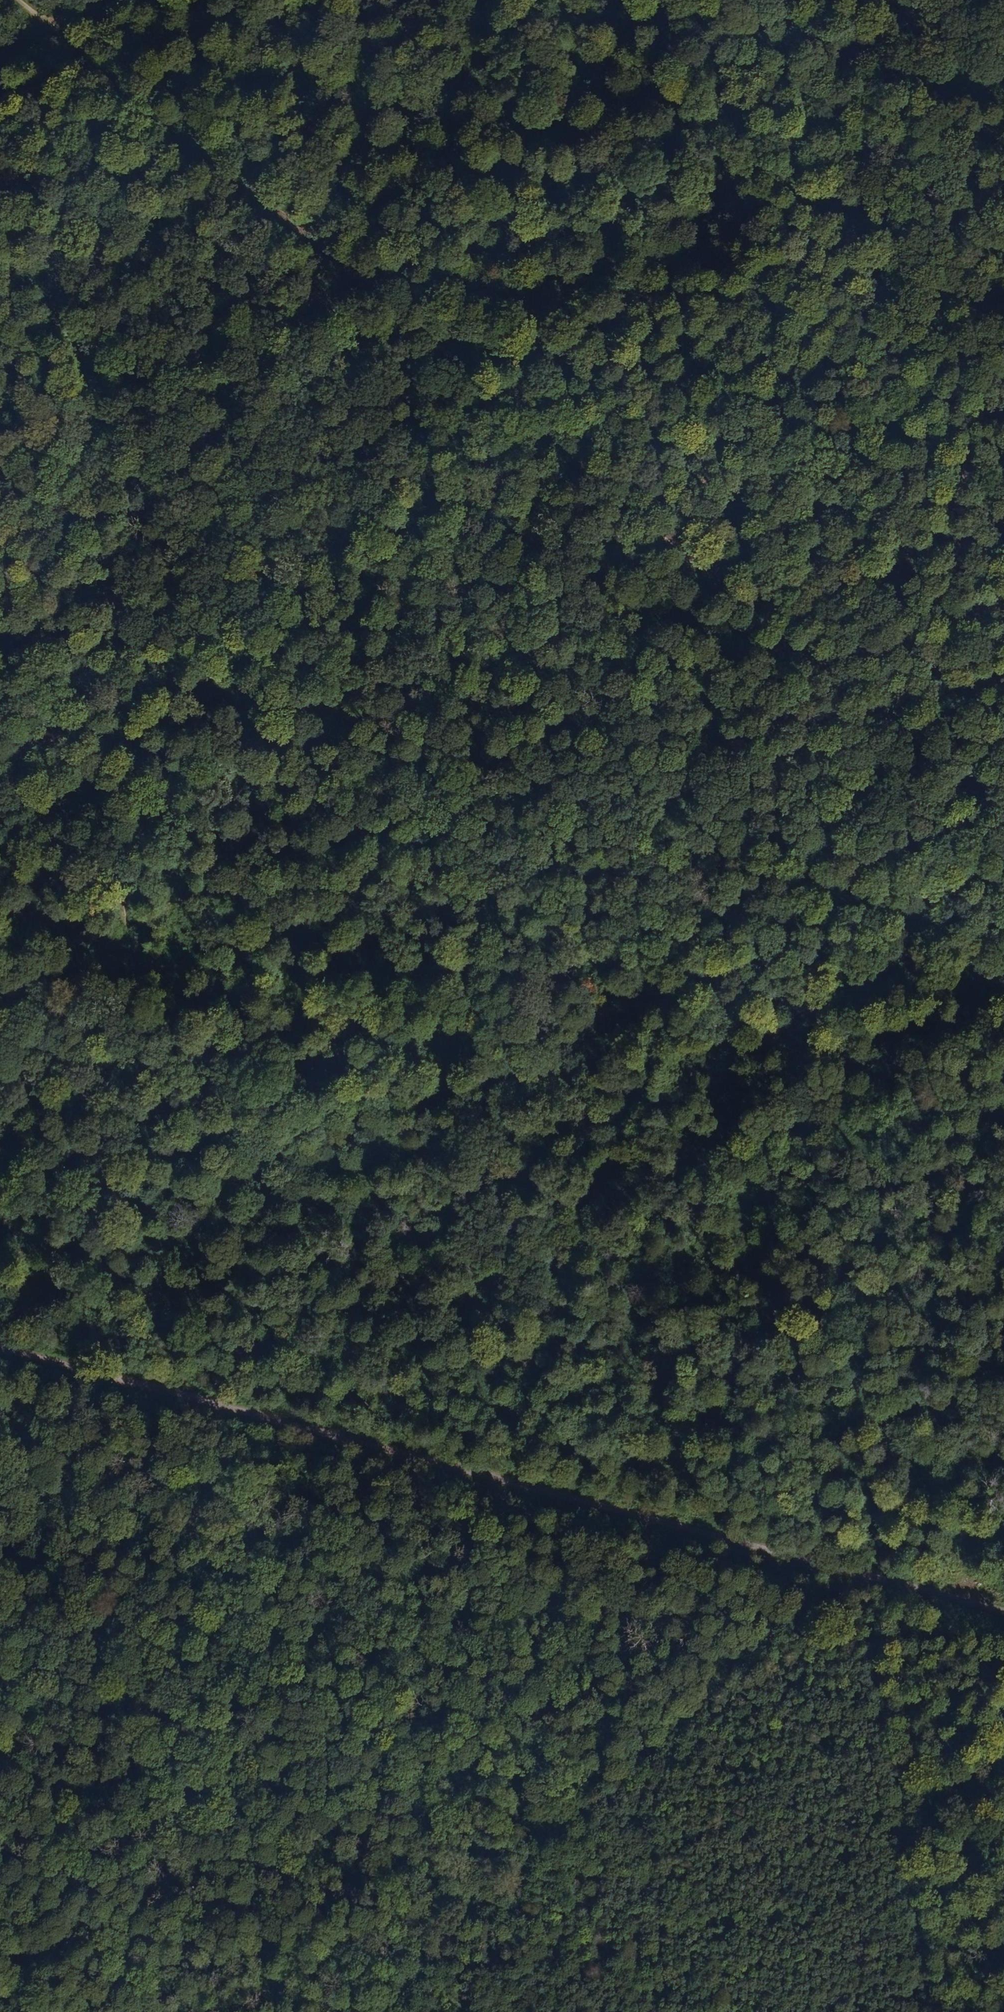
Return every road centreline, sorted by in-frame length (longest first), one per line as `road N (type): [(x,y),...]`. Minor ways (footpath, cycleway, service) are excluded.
road 1 (track): [(0,1351),(1003,1612)]
road 2 (track): [(732,0),(811,157),(826,229),(886,311),(930,347),(1003,534)]

